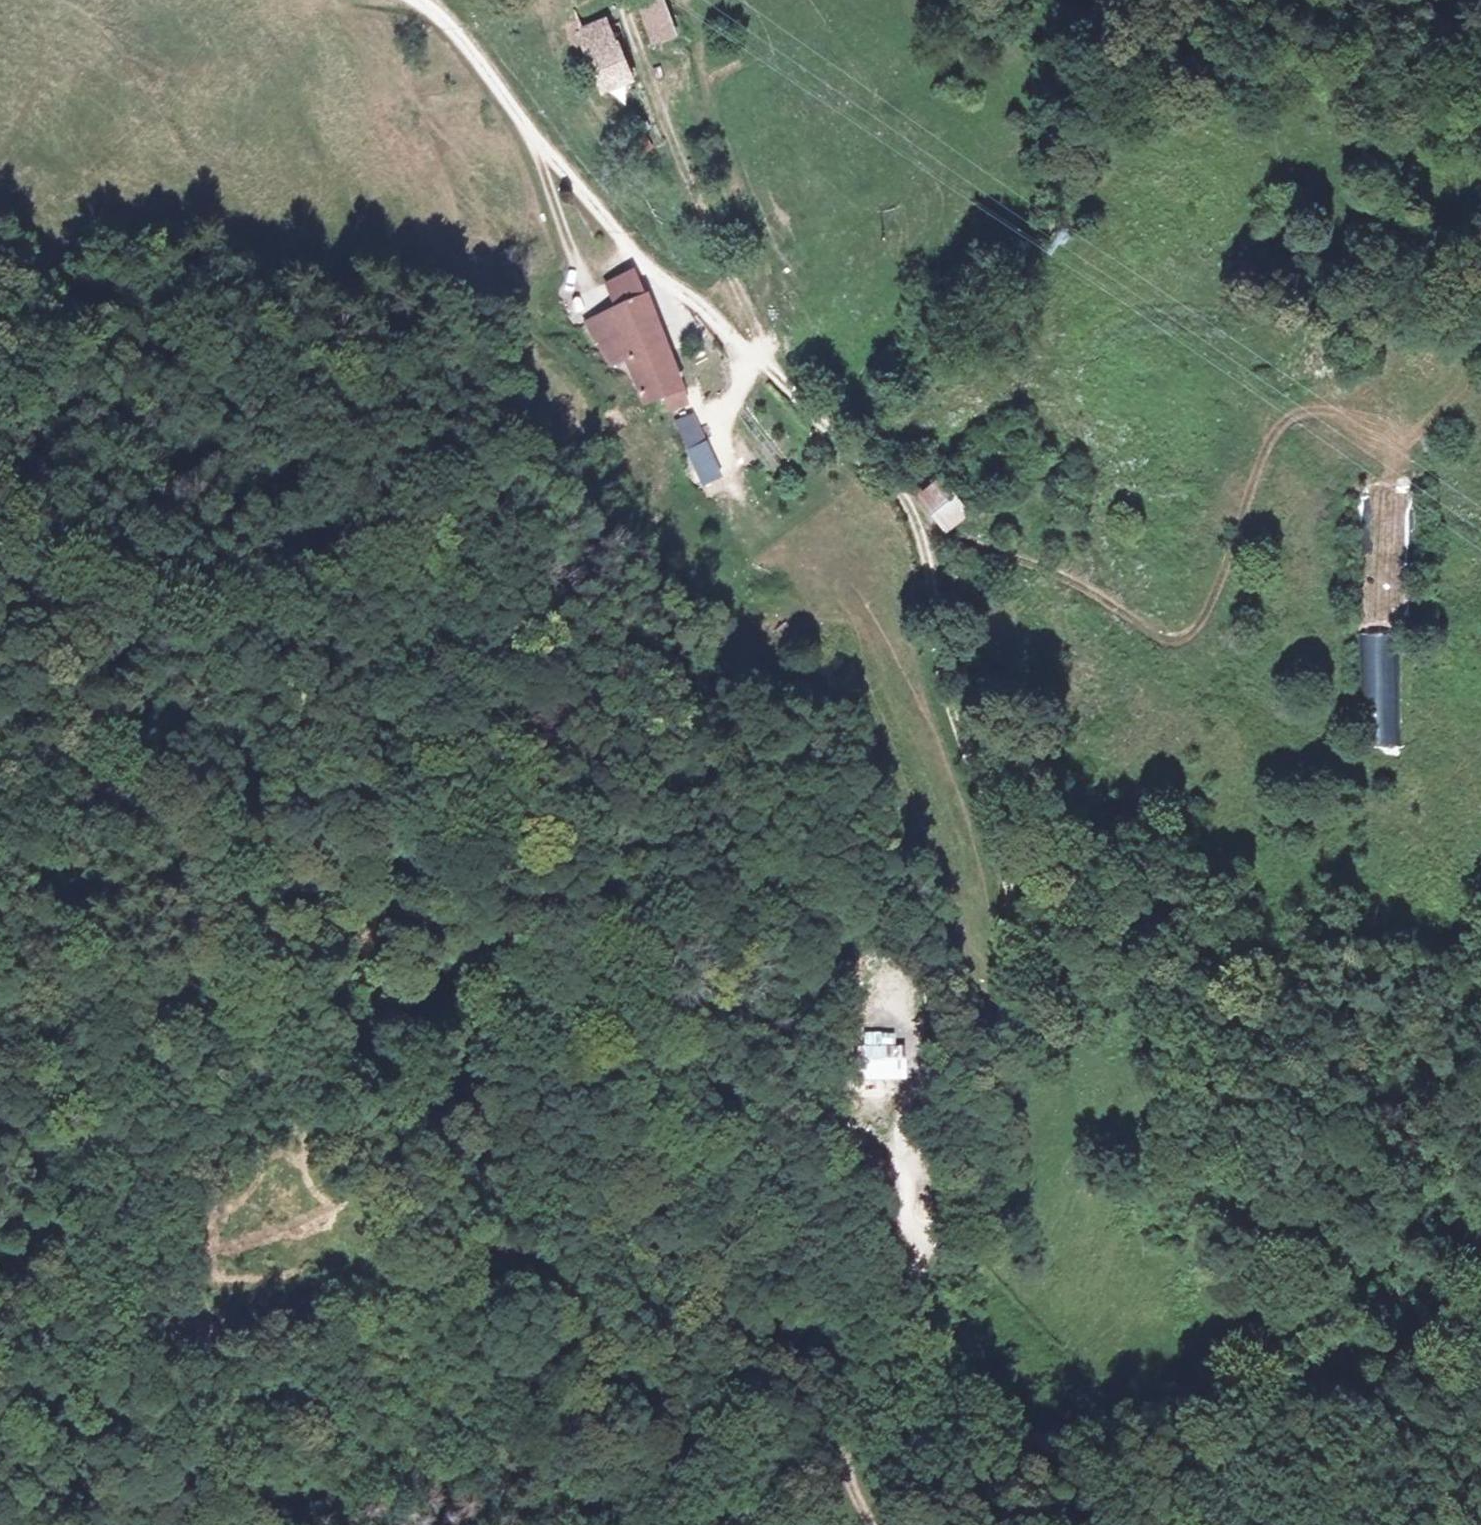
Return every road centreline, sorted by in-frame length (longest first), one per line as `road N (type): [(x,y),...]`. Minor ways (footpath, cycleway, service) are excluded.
road 1 (track): [(418,0),(434,9),(617,235),(769,370)]
road 2 (track): [(954,1186),(910,1227),(890,1221),(875,1103)]

